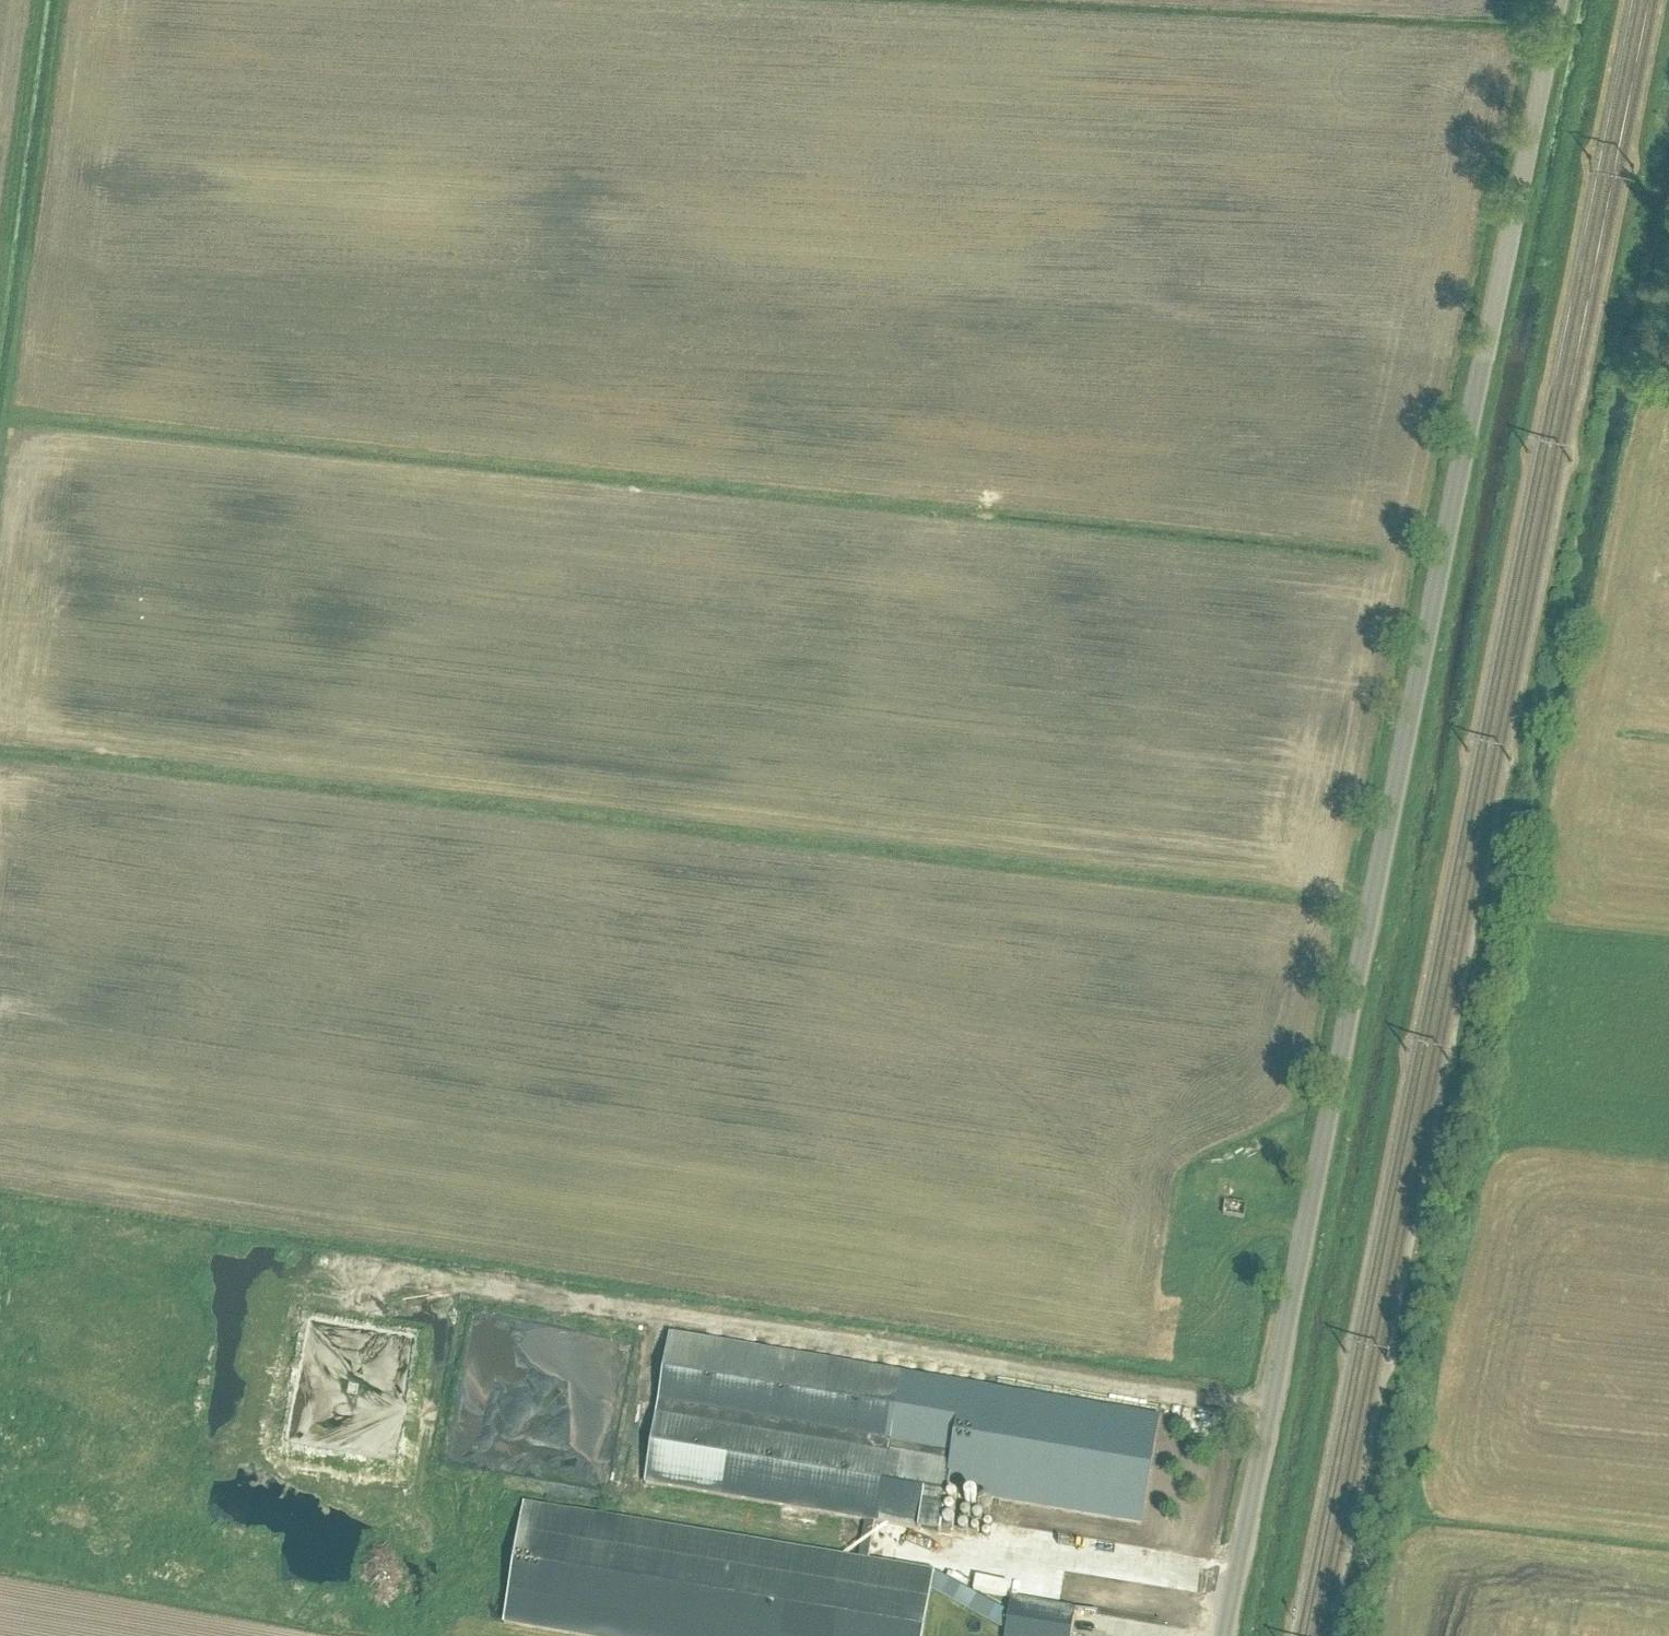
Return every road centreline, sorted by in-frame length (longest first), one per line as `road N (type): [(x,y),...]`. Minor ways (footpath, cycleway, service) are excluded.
road 1 (unclassified): [(1221,1635),(1557,0)]

